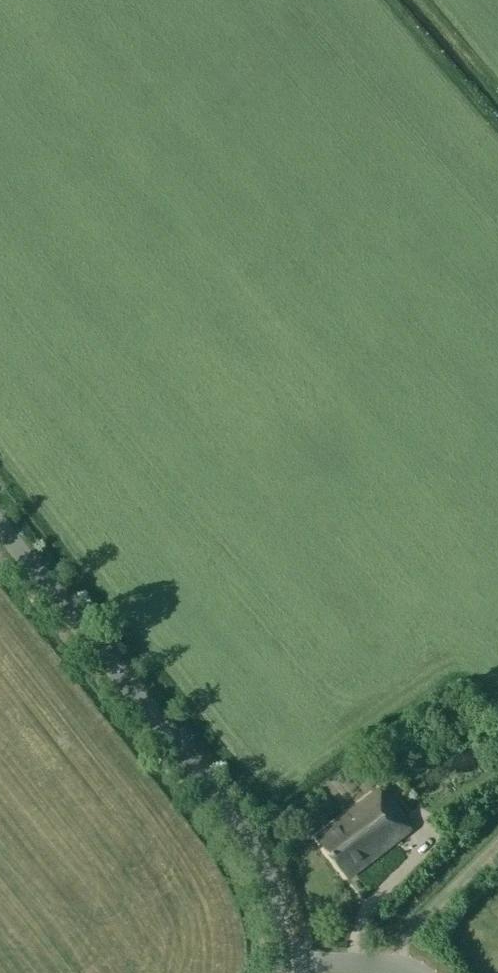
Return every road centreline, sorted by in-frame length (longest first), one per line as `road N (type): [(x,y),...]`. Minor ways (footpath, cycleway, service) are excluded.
road 1 (unclassified): [(0,523),(245,834),(273,888),(284,967)]
road 2 (track): [(401,965),(404,932),(497,841)]
road 3 (residential): [(421,972),(382,963),(284,967)]

